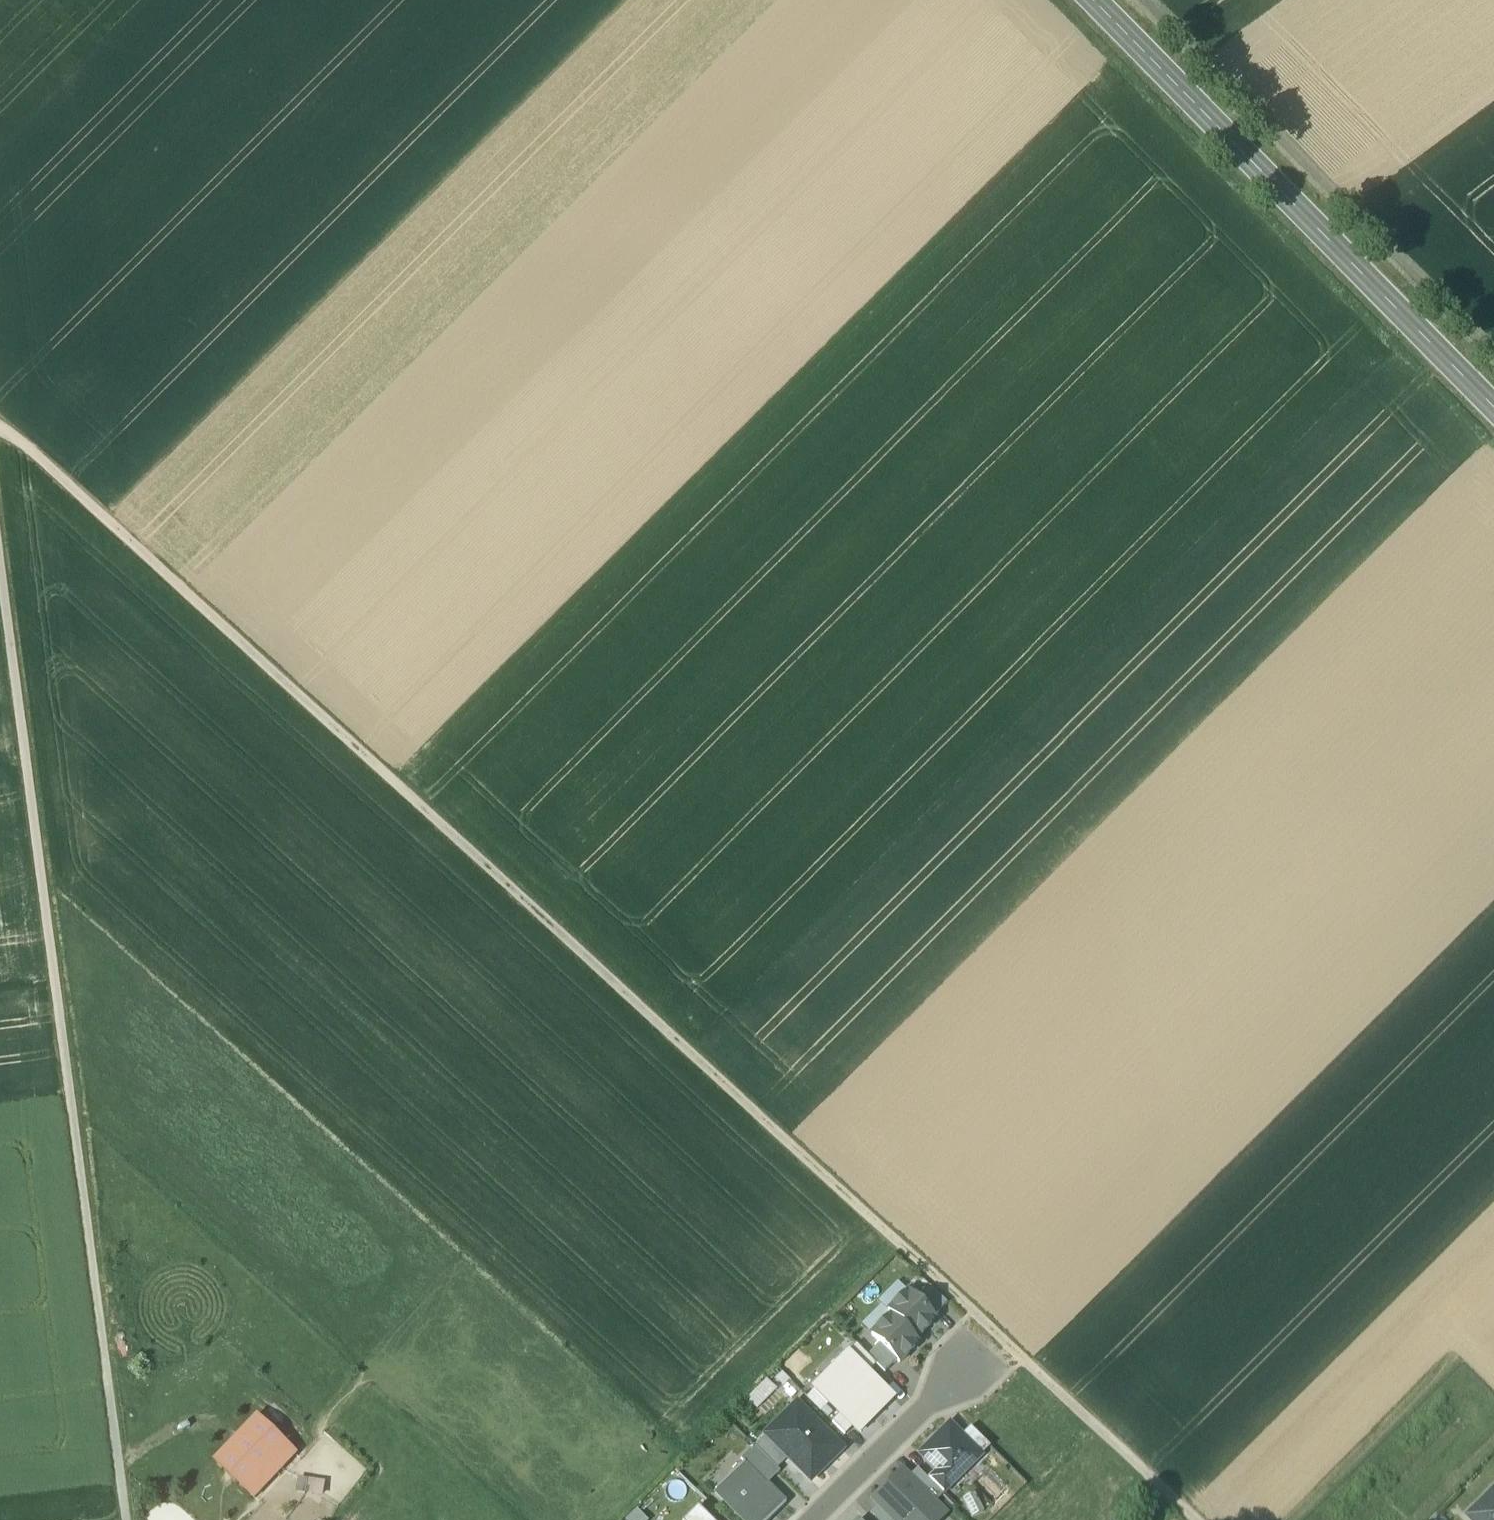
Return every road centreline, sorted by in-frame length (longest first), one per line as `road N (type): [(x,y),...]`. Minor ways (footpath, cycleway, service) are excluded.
road 1 (track): [(0,432),(24,444),(1197,1519)]
road 2 (track): [(0,573),(114,1441)]
road 3 (secondary): [(1493,406),(1094,0)]
road 4 (residential): [(968,1364),(813,1519)]

